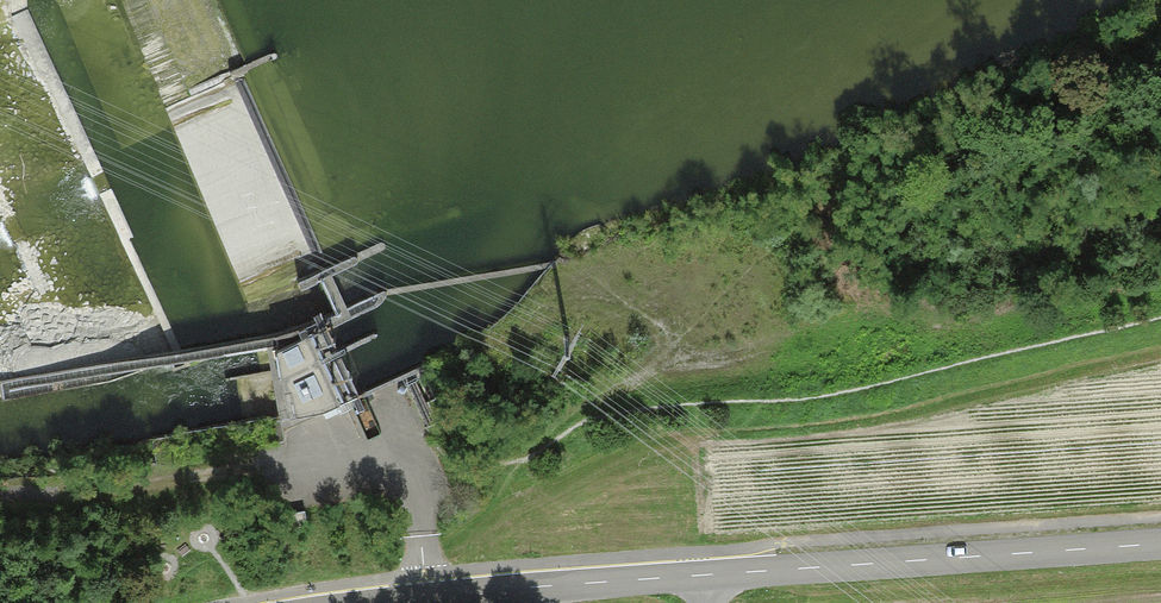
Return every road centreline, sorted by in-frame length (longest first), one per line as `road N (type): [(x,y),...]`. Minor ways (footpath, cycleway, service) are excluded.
road 1 (residential): [(1160,544),(708,575)]
road 2 (track): [(884,294),(833,325),(628,378),(573,417)]
road 3 (residential): [(708,575),(392,602)]
road 4 (track): [(2,492),(99,493),(257,467)]
road 5 (track): [(573,417),(523,455),(450,477),(418,499)]

